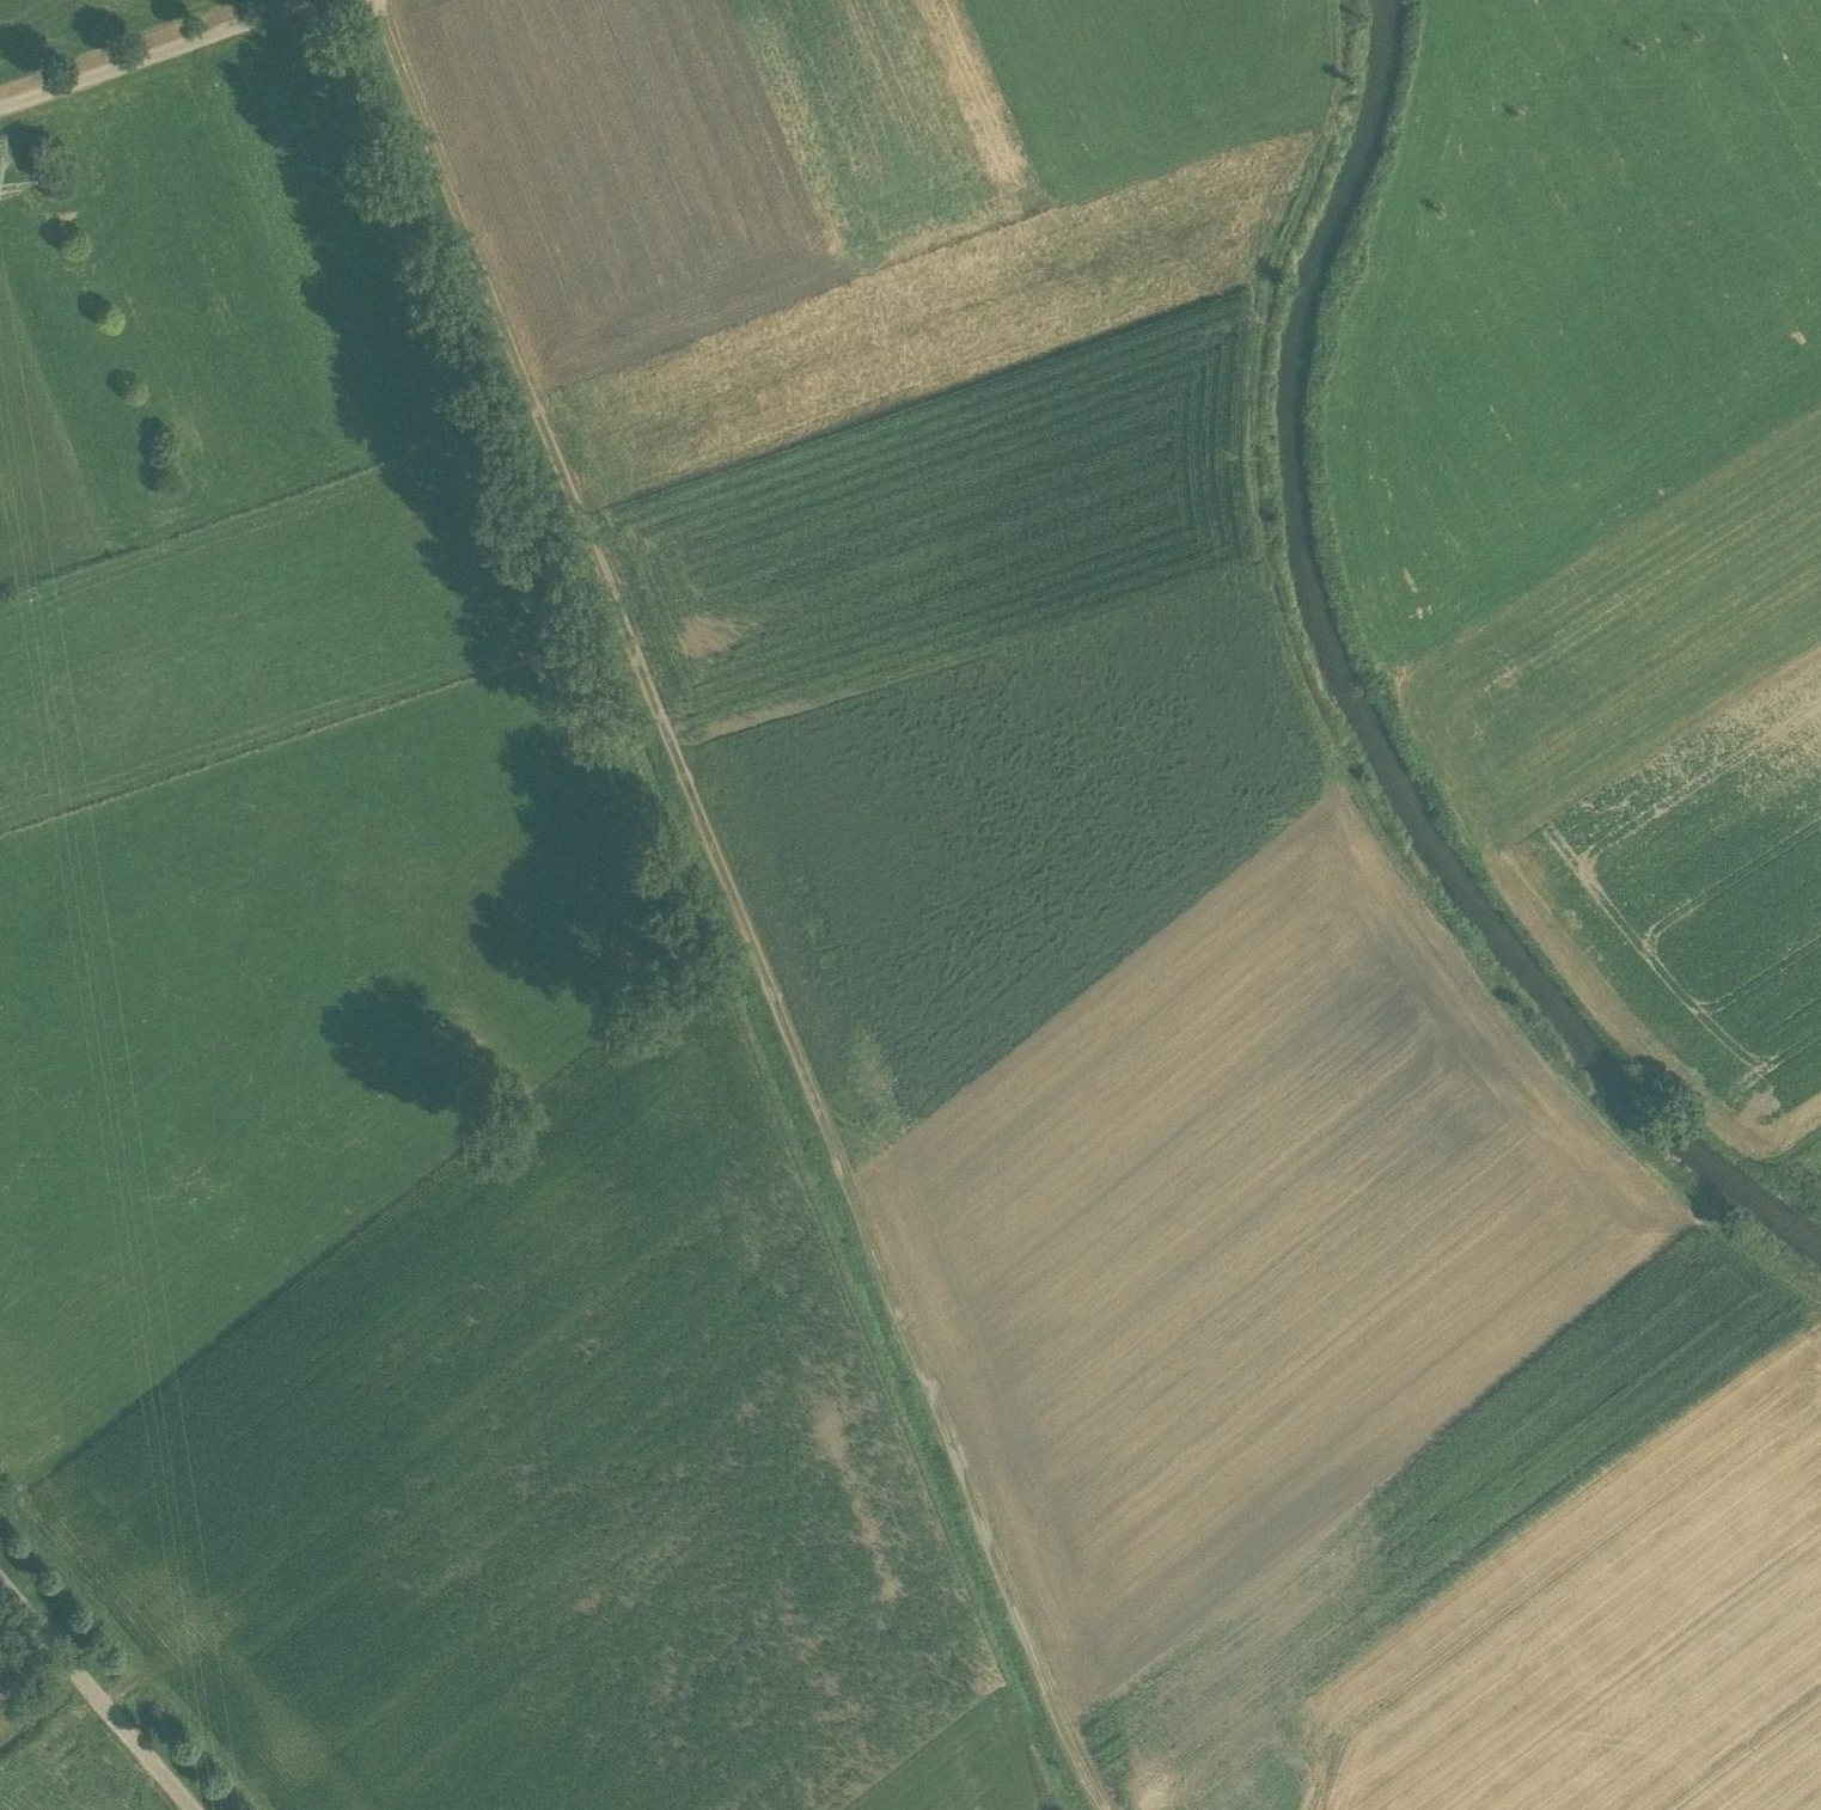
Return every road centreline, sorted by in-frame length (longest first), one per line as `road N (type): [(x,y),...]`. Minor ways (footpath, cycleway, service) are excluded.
road 1 (track): [(381,0),(1107,1809)]
road 2 (track): [(1343,0),(1347,54),(1321,174),(1289,232),(1263,313),(1255,498),(1269,597),(1320,715),(1367,797),(1513,1014),(1655,1174),(1820,1299)]
road 3 (track): [(0,107),(307,0)]
road 4 (track): [(0,1572),(203,1809)]

